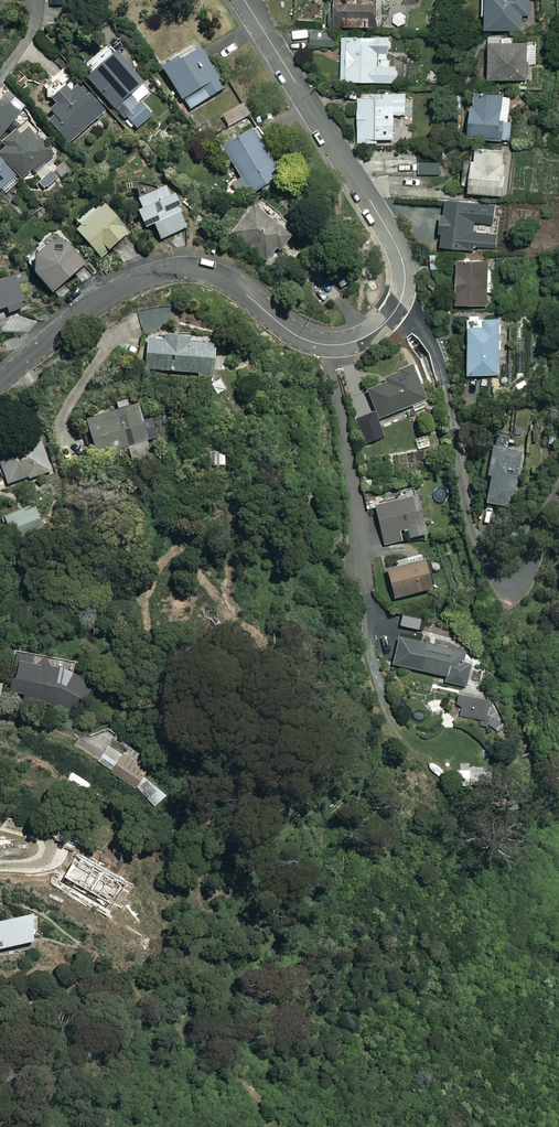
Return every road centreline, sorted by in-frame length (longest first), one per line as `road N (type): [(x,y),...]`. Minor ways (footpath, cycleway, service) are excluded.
road 1 (residential): [(245,0),(395,242),(405,274),(401,301),(371,334),(328,345),(292,334),(210,270),(156,272),(82,313),(0,382)]

